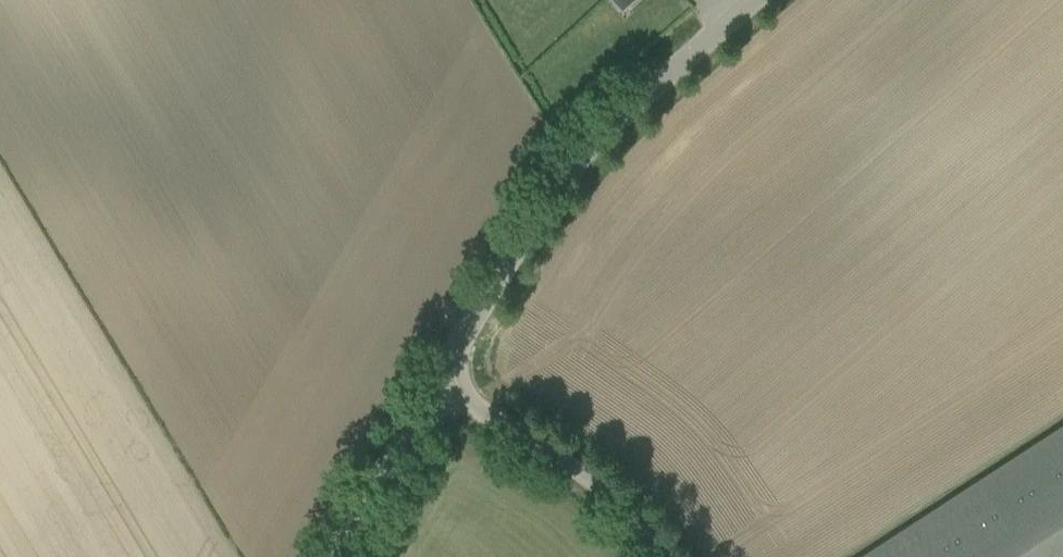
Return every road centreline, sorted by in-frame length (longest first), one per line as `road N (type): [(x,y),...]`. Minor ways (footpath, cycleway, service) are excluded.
road 1 (unclassified): [(433,385),(587,148),(757,0)]
road 2 (unclassified): [(657,556),(604,496),(433,385)]
road 3 (unclassified): [(331,556),(433,385)]

